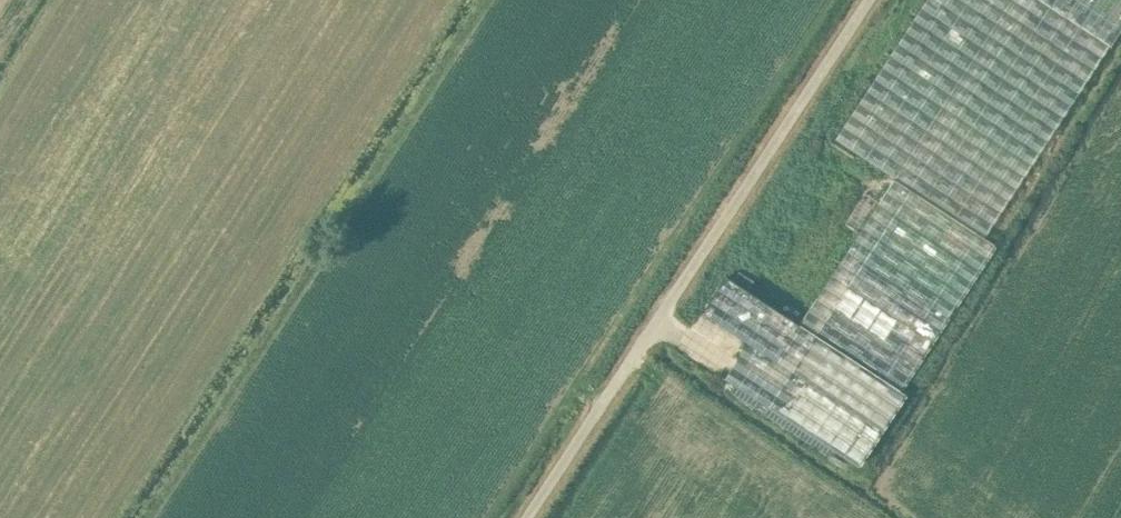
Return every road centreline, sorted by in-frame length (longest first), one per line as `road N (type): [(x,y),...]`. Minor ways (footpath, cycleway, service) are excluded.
road 1 (unclassified): [(527,517),(867,0)]

